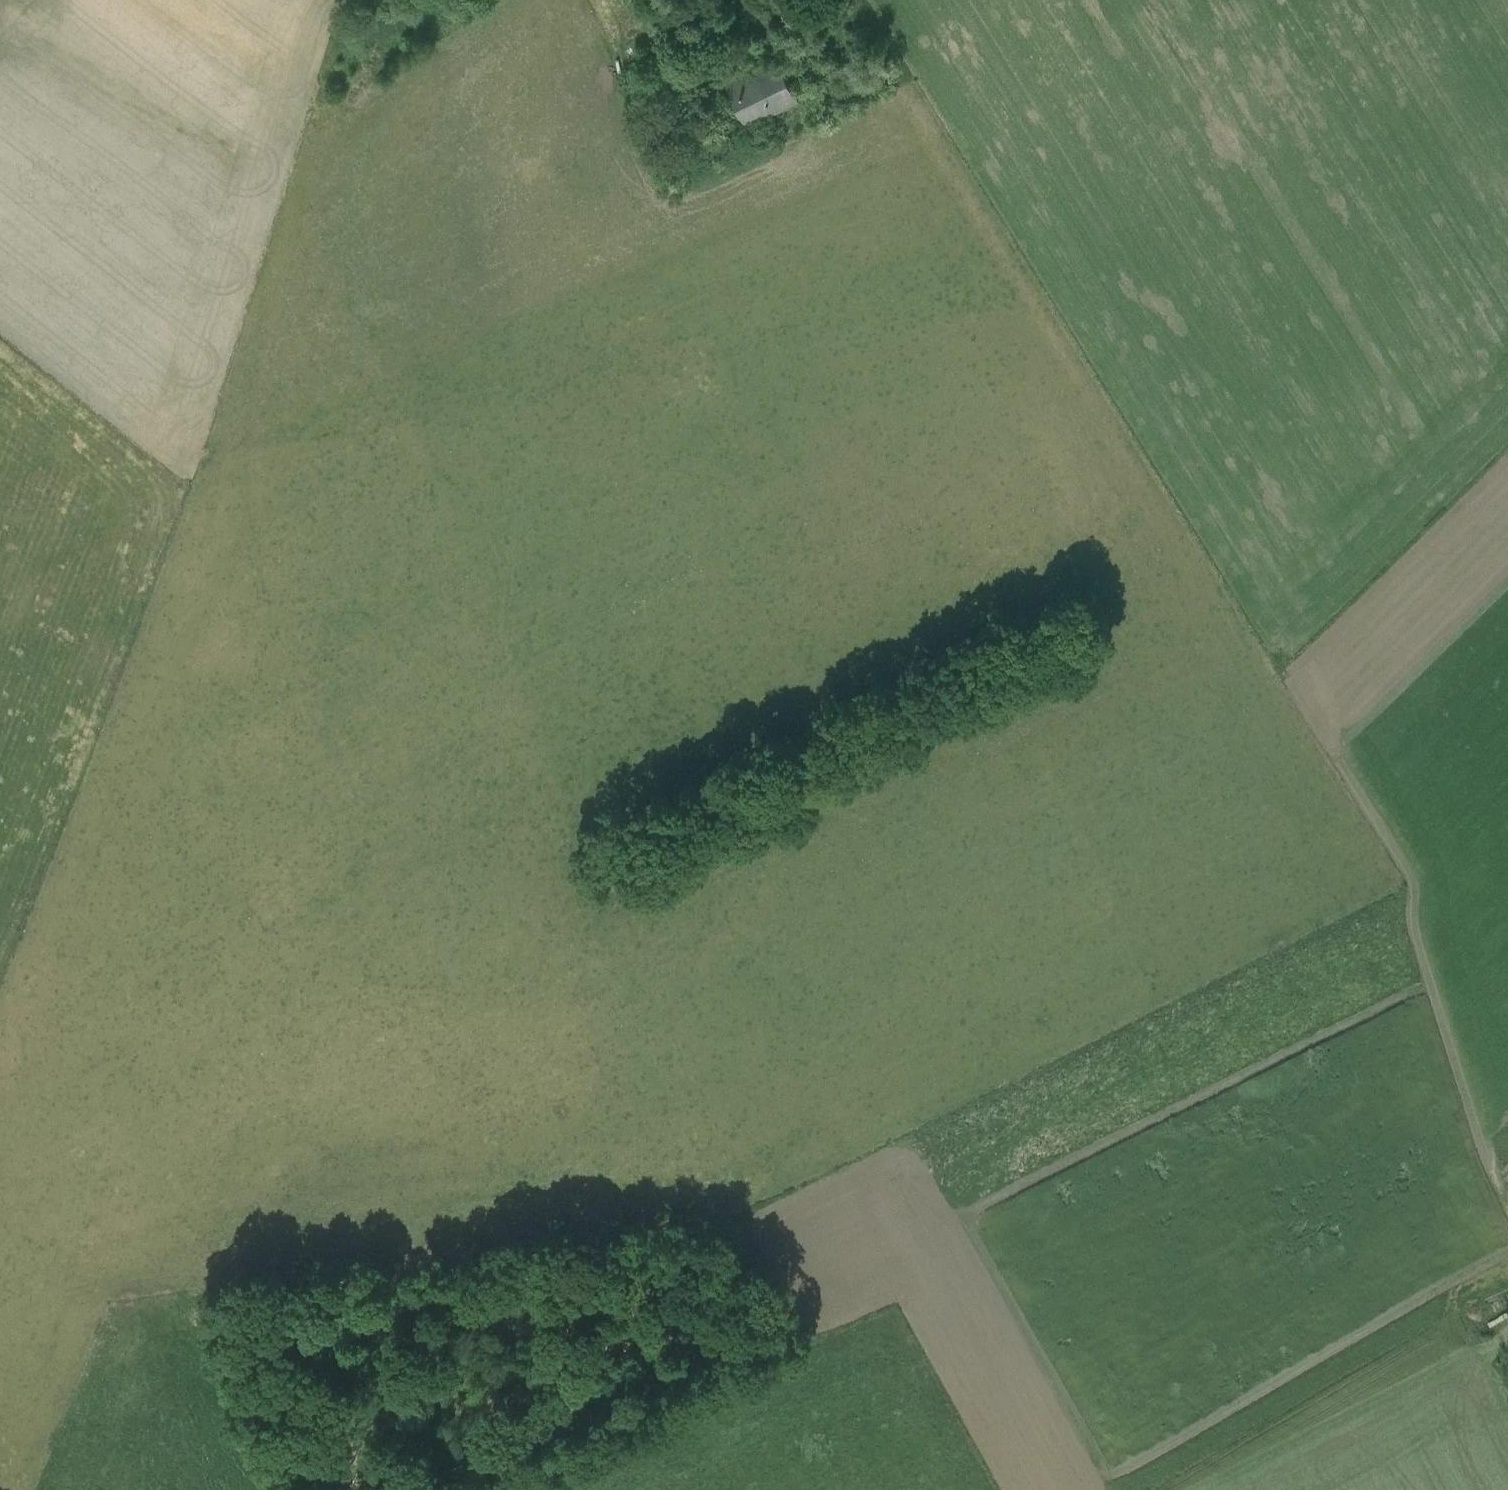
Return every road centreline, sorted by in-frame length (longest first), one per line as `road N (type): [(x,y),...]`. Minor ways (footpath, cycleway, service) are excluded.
road 1 (track): [(1244,630),(1412,910),(1507,1174)]
road 2 (track): [(948,156),(849,0)]

